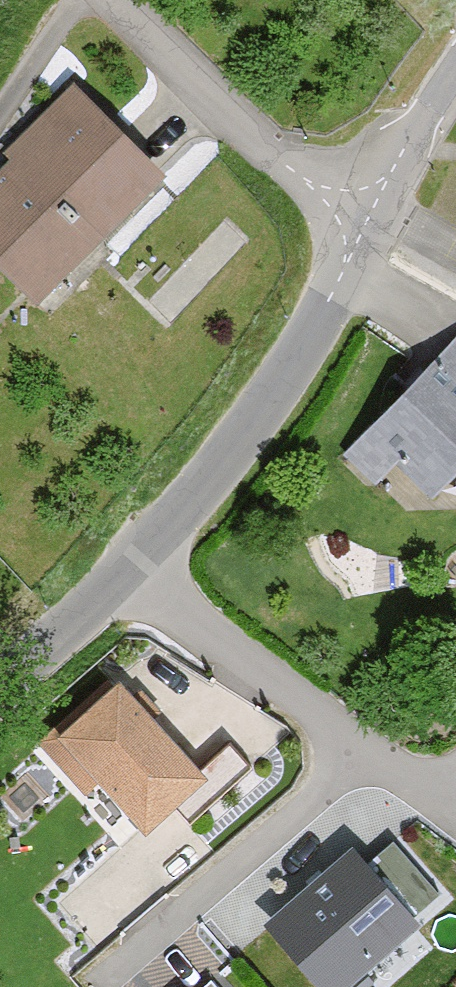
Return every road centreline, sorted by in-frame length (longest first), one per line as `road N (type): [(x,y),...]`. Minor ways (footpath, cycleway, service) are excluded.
road 1 (unclassified): [(368,235),(338,298),(135,569)]
road 2 (residential): [(353,737),(311,798),(87,982)]
road 3 (residential): [(368,235),(118,0)]
road 4 (residential): [(135,569),(353,737)]
road 5 (unclassified): [(135,569),(0,694)]
road 6 (unclassified): [(455,75),(368,235)]

